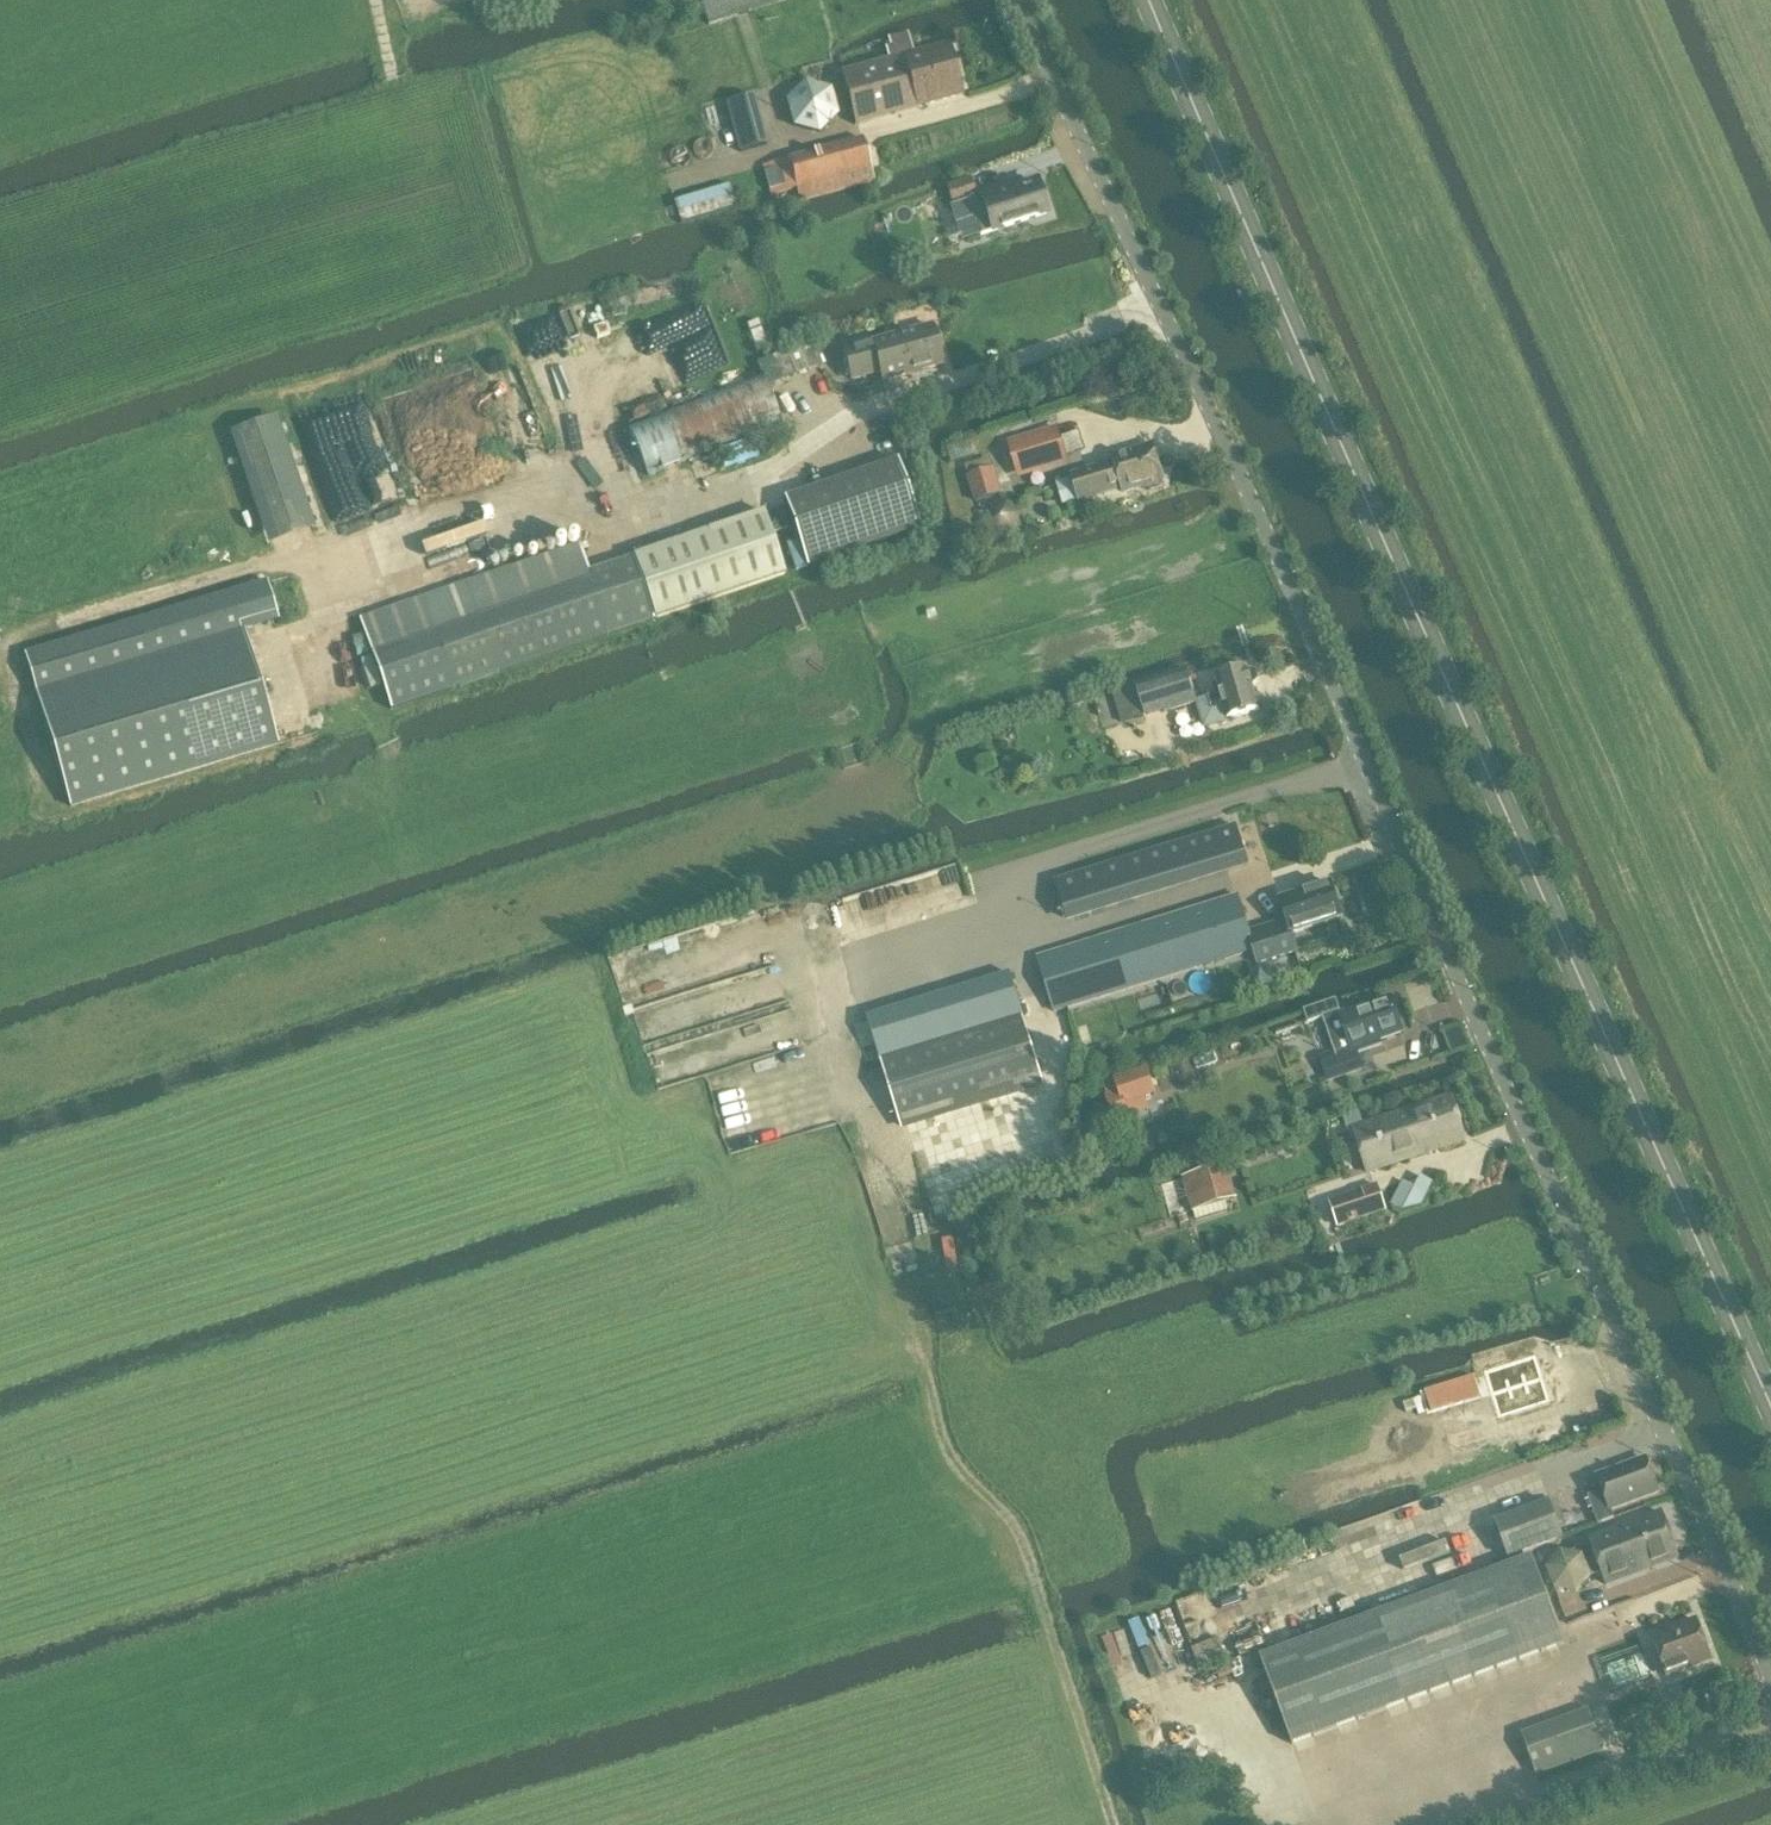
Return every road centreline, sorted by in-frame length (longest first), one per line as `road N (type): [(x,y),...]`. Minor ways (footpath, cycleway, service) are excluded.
road 1 (residential): [(1770,1679),(1017,0)]
road 2 (secondary): [(1770,1406),(1148,0)]

